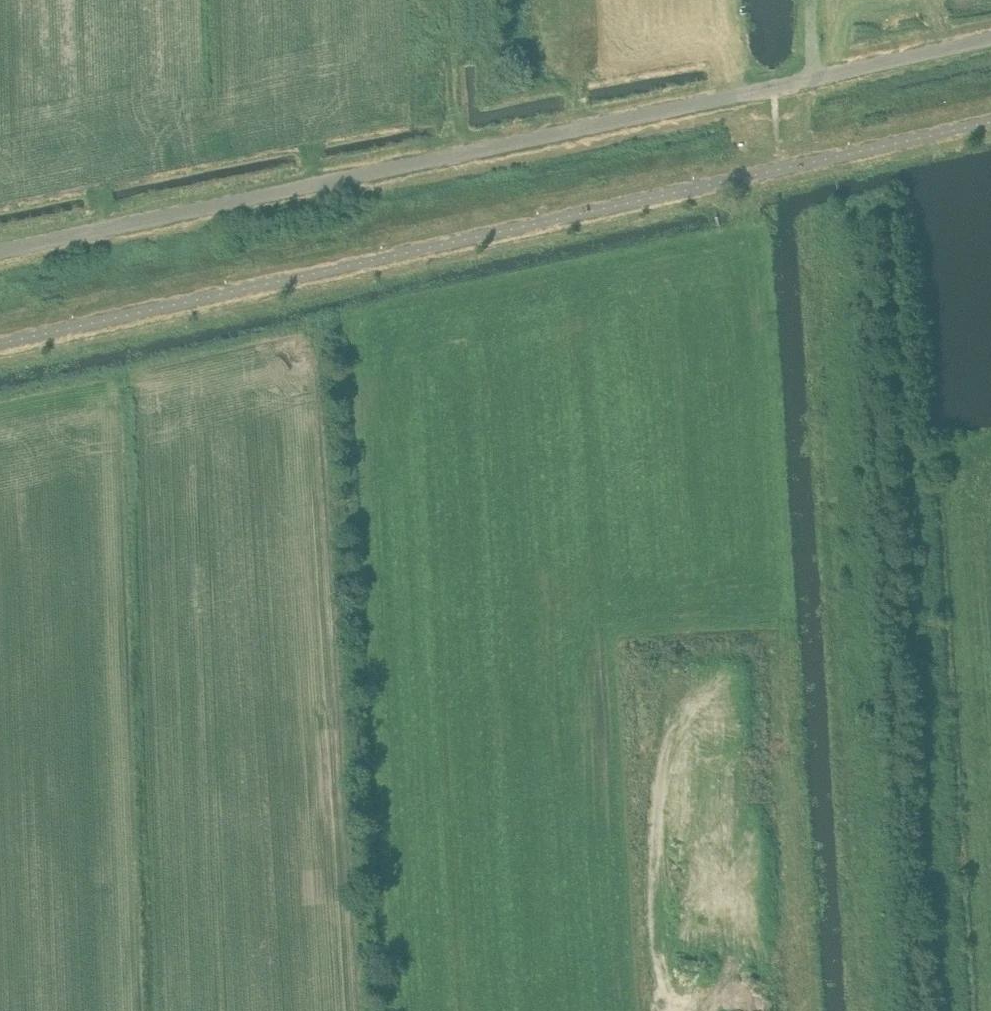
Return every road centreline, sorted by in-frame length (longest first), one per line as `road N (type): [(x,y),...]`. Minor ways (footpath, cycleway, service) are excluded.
road 1 (unclassified): [(0,251),(990,38)]

